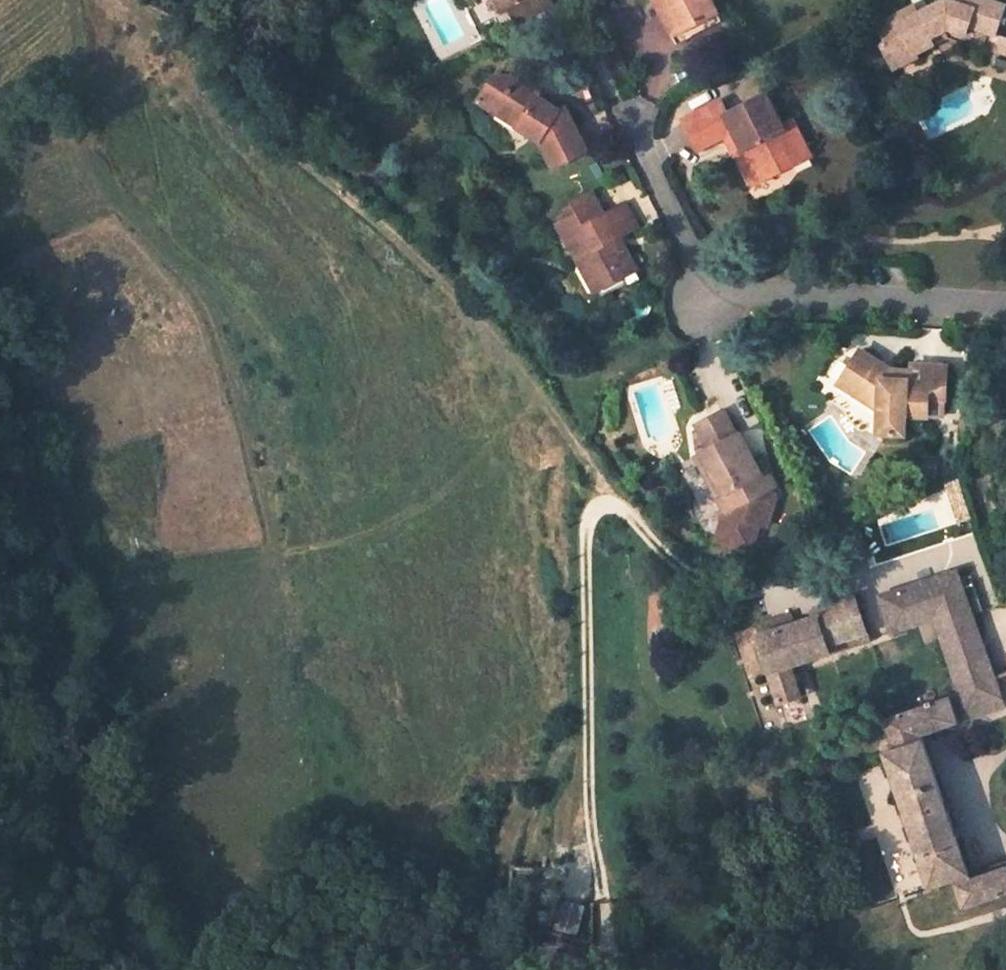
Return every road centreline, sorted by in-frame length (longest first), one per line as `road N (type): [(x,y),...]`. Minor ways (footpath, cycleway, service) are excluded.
road 1 (residential): [(1005,308),(713,298),(634,130)]

